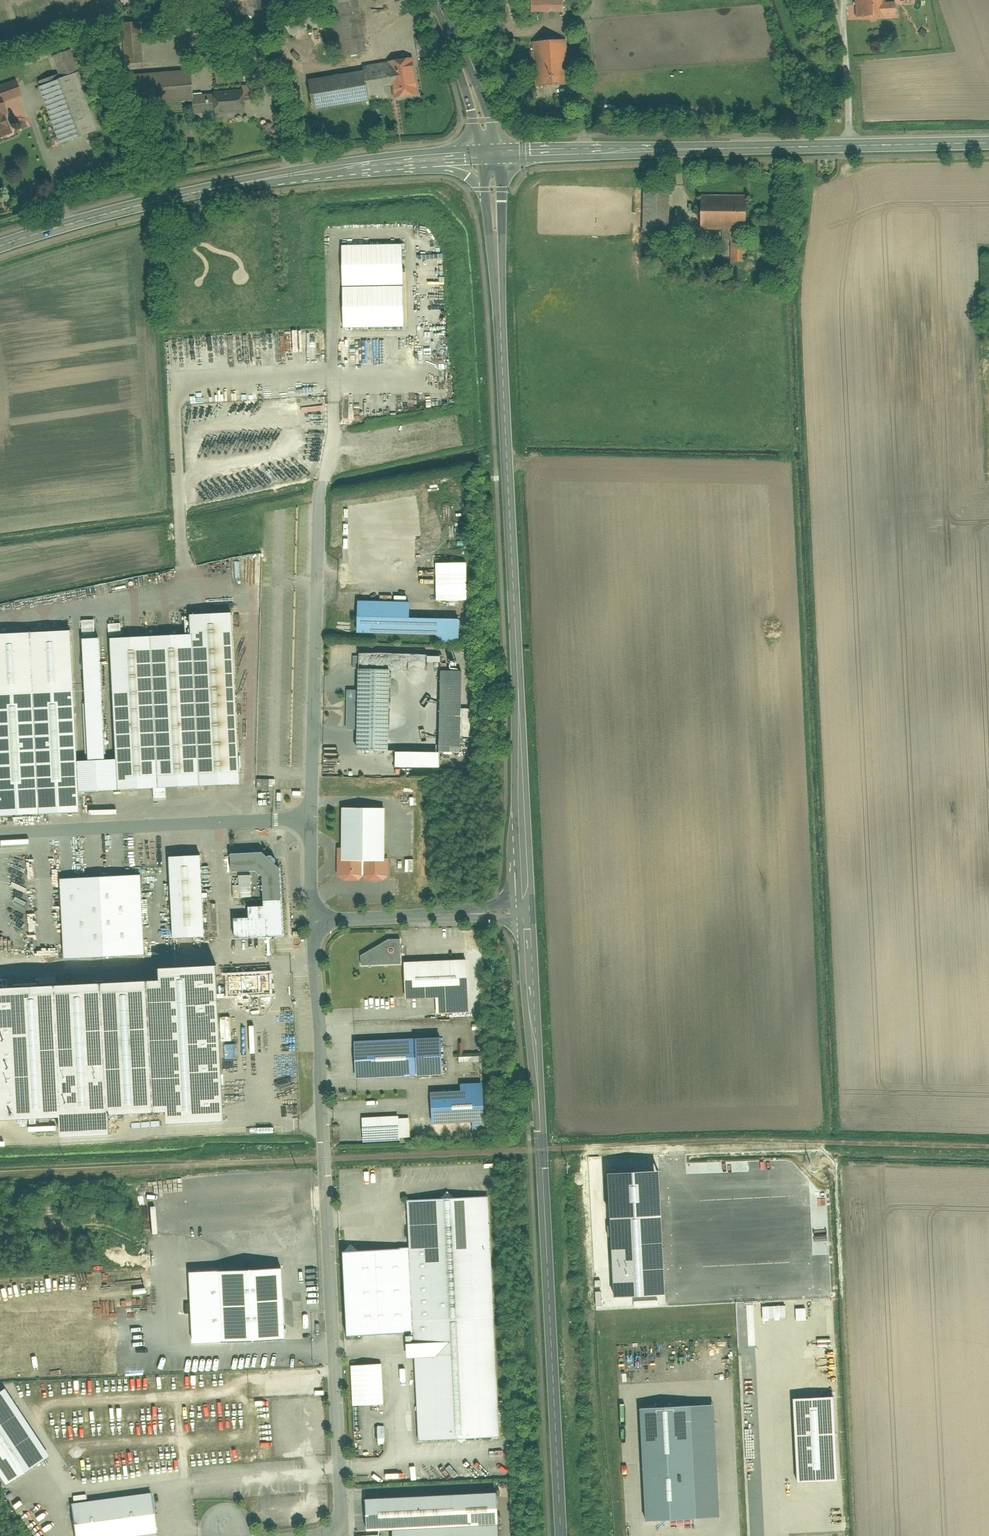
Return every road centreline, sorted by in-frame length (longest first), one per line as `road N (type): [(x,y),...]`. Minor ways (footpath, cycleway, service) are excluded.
road 1 (tertiary): [(528,906),(499,261)]
road 2 (unclassified): [(314,920),(343,1503),(341,1530),(315,1535)]
road 3 (tertiary): [(562,1535),(528,906)]
road 4 (secondary): [(988,143),(501,153)]
road 5 (secondary): [(356,165),(211,189),(0,245)]
road 6 (unclassified): [(321,492),(312,820)]
road 7 (unclassified): [(0,829),(312,820)]
road 8 (unclassified): [(528,906),(314,920)]

